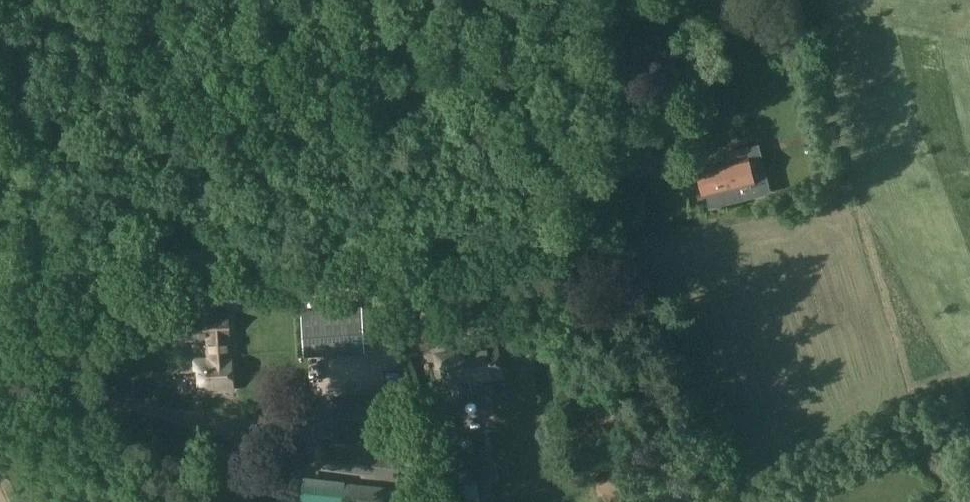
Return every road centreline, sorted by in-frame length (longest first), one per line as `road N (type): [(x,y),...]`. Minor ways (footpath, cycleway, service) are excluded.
road 1 (track): [(0,267),(548,235),(588,206)]
road 2 (unclassified): [(143,501),(62,367),(45,314),(2,0)]

